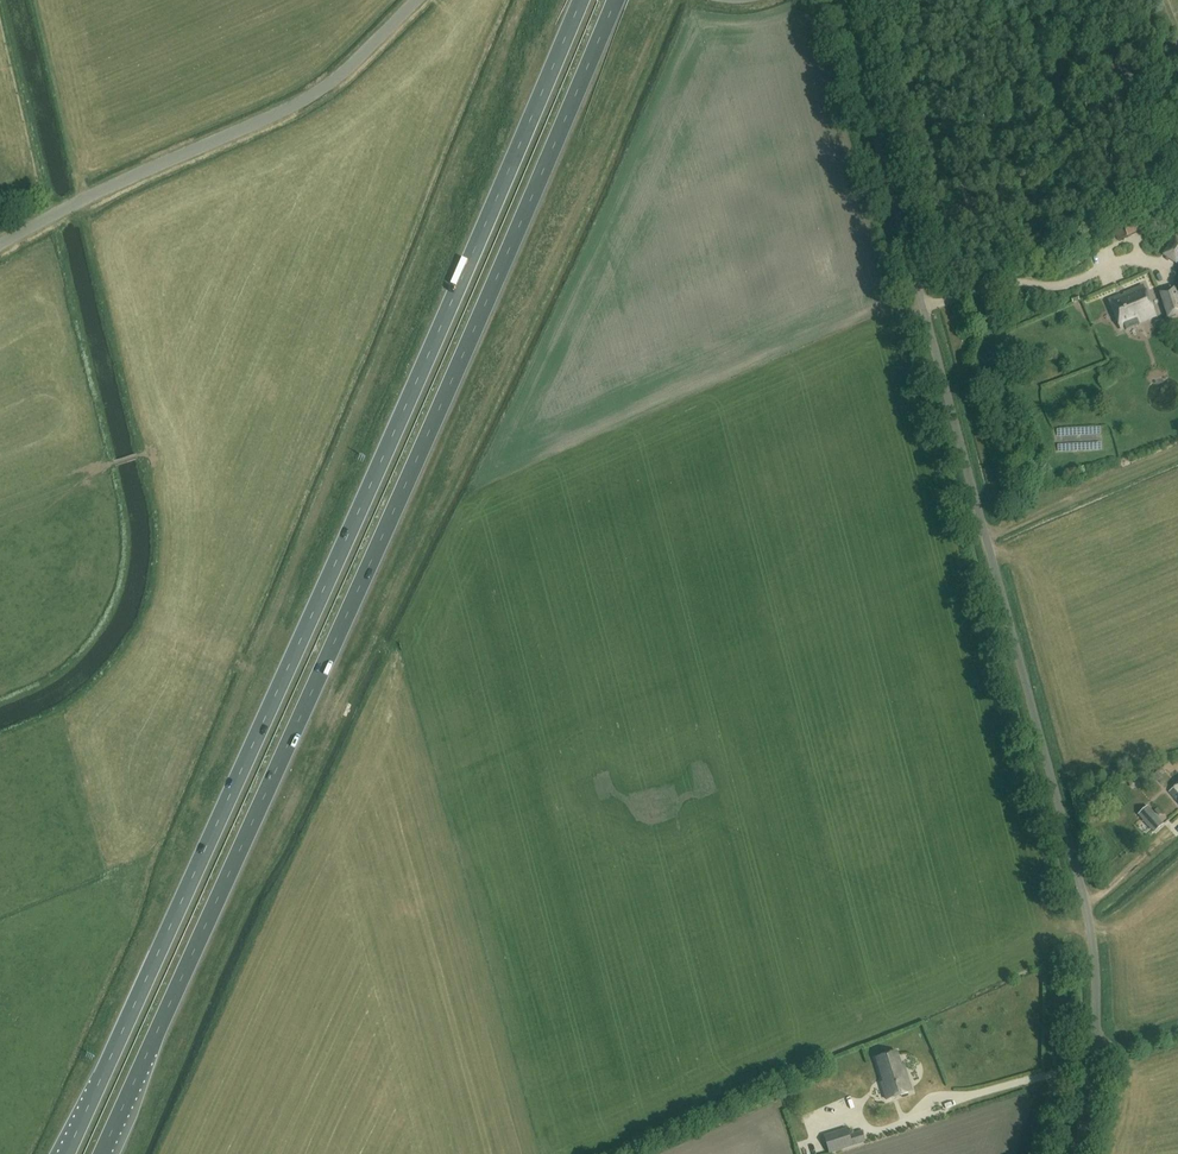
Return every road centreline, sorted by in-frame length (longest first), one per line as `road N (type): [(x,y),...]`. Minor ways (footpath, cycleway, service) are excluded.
road 1 (trunk): [(581,0),(66,1153)]
road 2 (trunk): [(101,1153),(615,0)]
road 3 (unclassified): [(1068,1153),(1096,1053),(1090,925),(838,0)]
road 4 (unclassified): [(0,245),(303,102),(418,0)]

